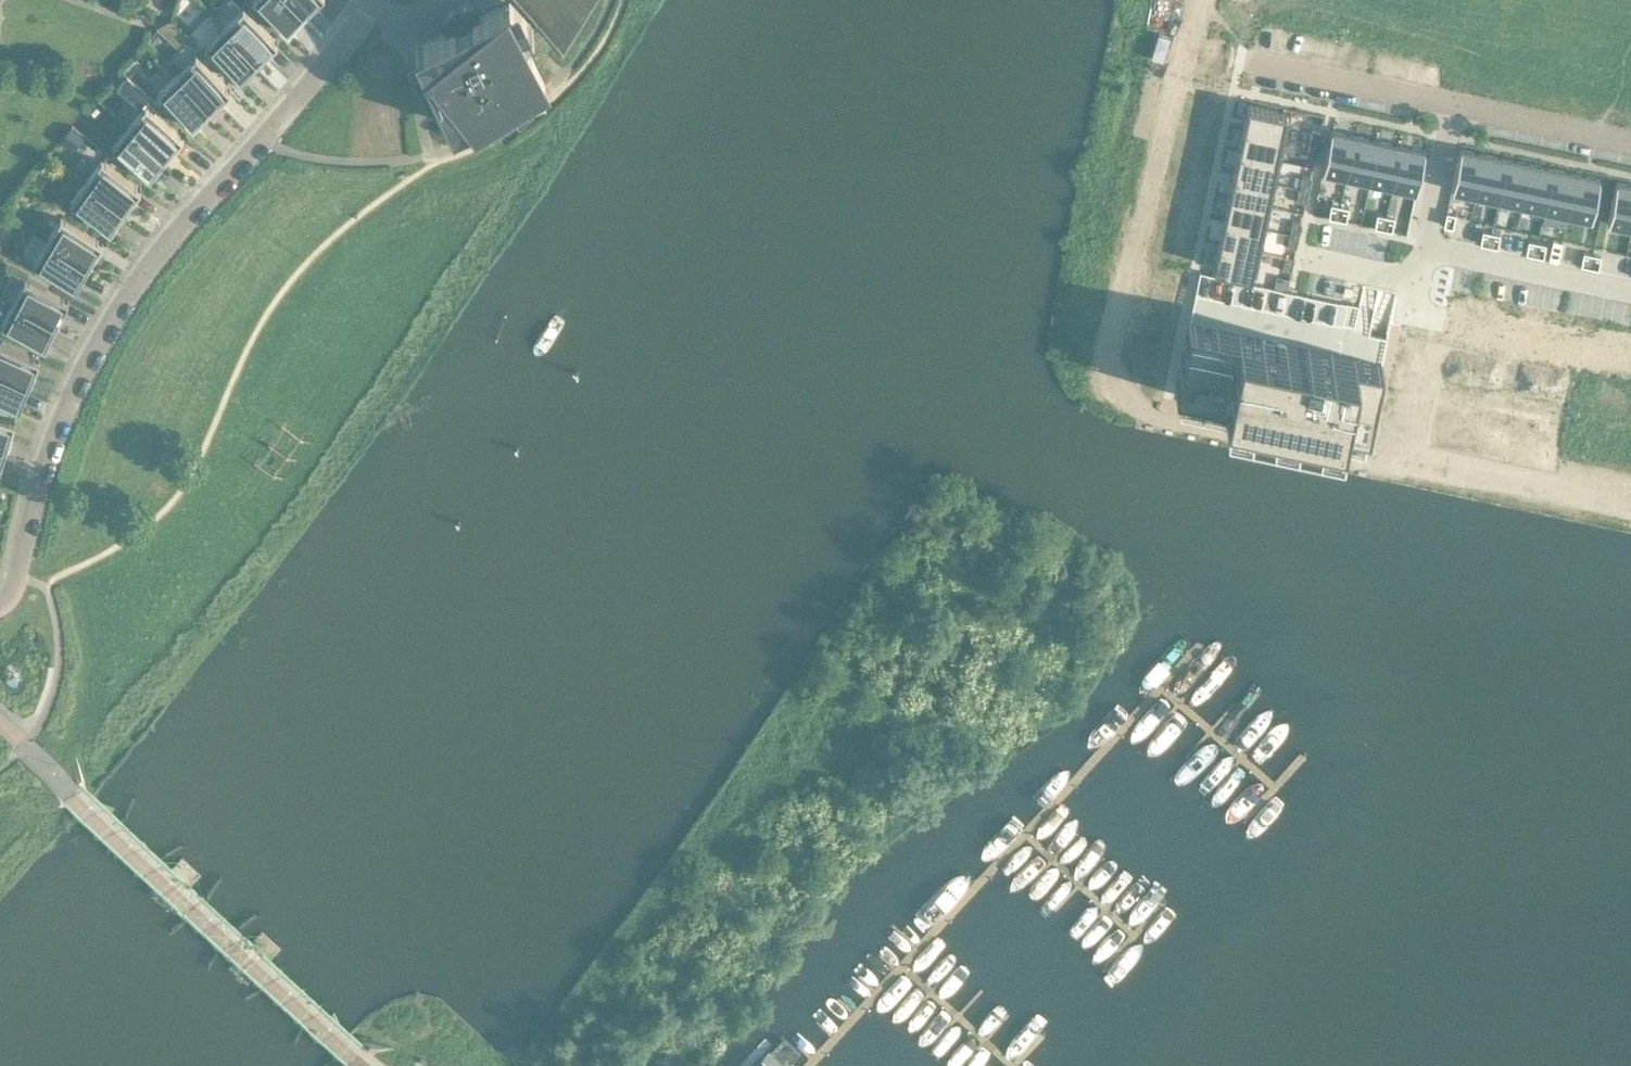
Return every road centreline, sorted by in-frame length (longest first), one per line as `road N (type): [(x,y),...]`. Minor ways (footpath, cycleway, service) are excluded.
road 1 (residential): [(0,607),(66,414),(107,323),(372,0)]
road 2 (track): [(1161,408),(1630,505)]
road 3 (unknown): [(1197,0),(1142,180),(1113,350),(1121,377),(1161,408)]
road 4 (residential): [(1249,63),(1630,145)]

